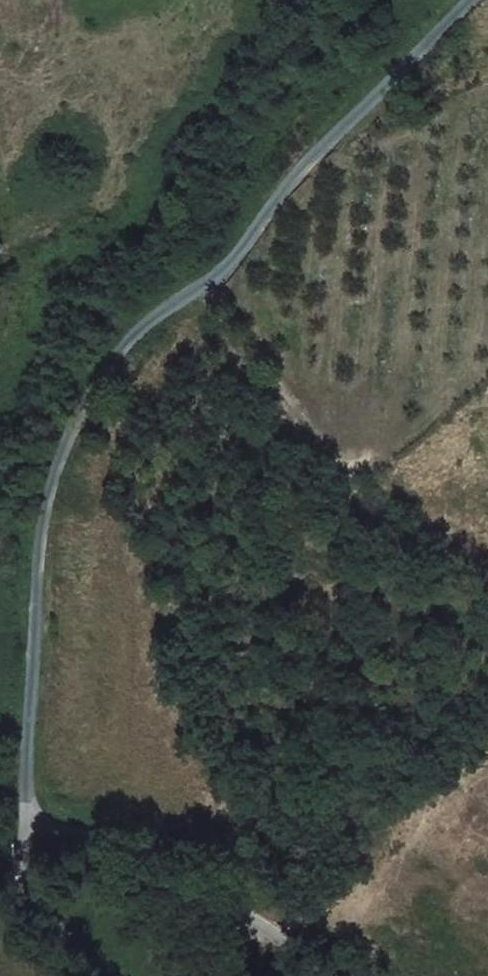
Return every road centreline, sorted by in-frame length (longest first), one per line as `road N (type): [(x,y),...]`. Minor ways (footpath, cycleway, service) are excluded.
road 1 (unclassified): [(26,829),(41,538),(84,424),(152,310),(221,281),(289,184),(467,0)]
road 2 (track): [(207,287),(287,401),(351,473),(394,516),(487,573)]
road 3 (unclassified): [(26,829),(59,841),(128,834),(193,872),(251,922),(360,975)]
road 4 (unclassified): [(80,975),(24,925),(26,829)]

